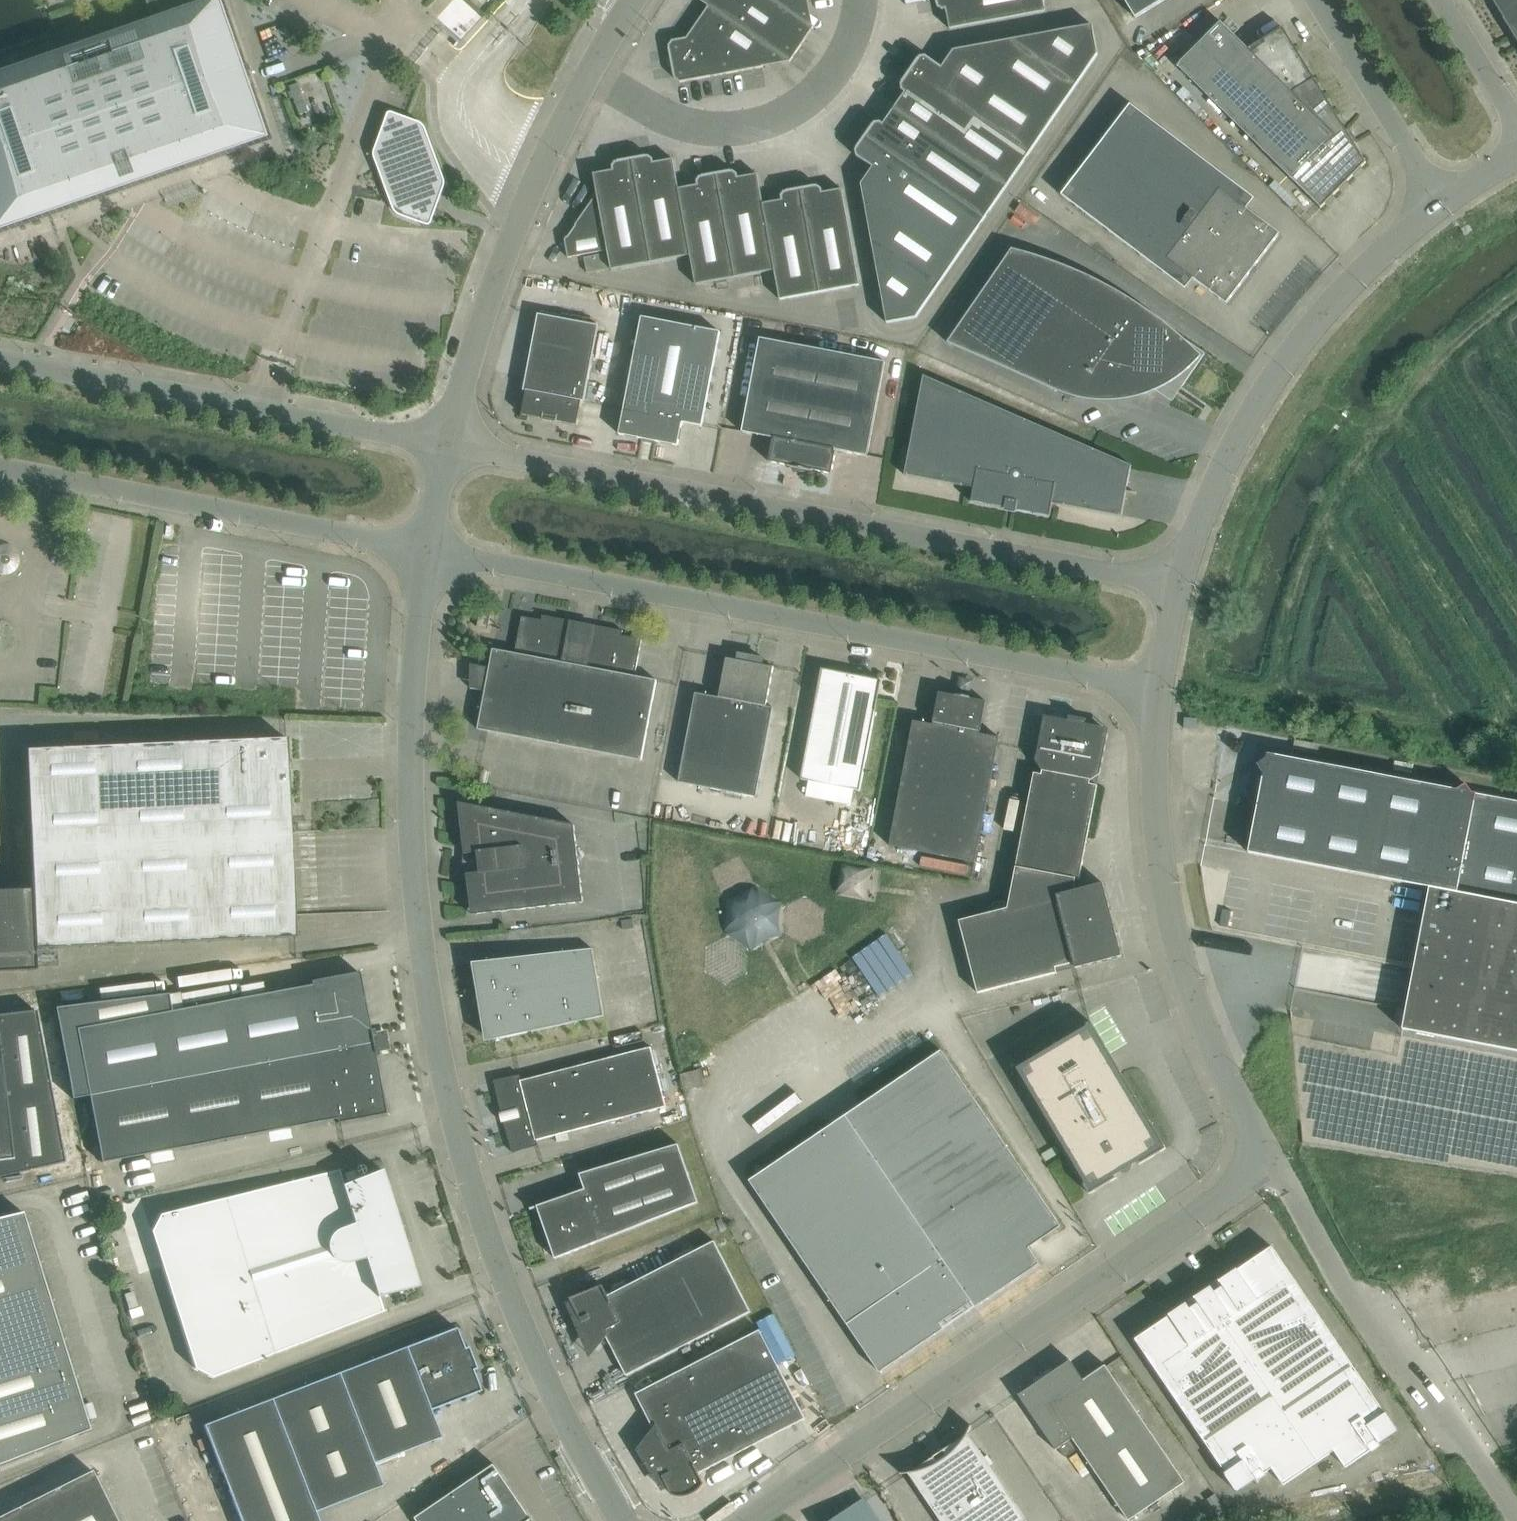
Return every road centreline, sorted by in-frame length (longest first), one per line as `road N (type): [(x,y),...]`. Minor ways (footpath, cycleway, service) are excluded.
road 1 (unclassified): [(624,1520),(586,1462),(511,1297),(475,1198),(433,1027),(410,789),(426,549)]
road 2 (unclassified): [(426,549),(1158,691)]
road 3 (unclassified): [(1178,583),(447,445)]
road 4 (unclassified): [(741,1520),(1272,1162)]
road 5 (unclassified): [(1272,1162),(1180,963),(1155,808),(1158,691)]
road 6 (unclassified): [(1178,583),(1208,500),(1275,377),(1356,277),(1441,202)]
road 7 (unclassified): [(447,445),(0,358)]
road 8 (unclassified): [(0,468),(426,549)]
road 9 (unclassified): [(1514,1520),(1344,1282),(1272,1162)]
road 10 (unclassified): [(447,445),(502,261),(588,74)]
road 11 (unclassified): [(588,74),(684,127),(736,129),(816,92),(848,43),(857,0)]
road 12 (unclassified): [(1316,0),(1441,202)]
road 13 (unclassified): [(1516,125),(1440,0)]

